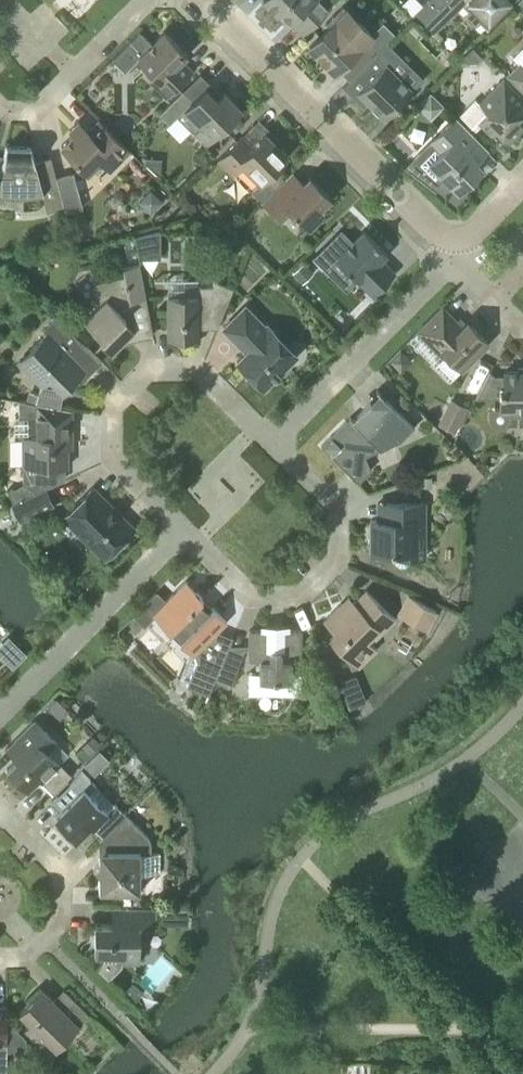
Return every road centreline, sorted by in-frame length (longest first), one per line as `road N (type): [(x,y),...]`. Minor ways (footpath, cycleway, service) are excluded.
road 1 (residential): [(201,0),(452,255)]
road 2 (residential): [(181,529),(114,463),(112,407),(146,372),(198,373),(269,443)]
road 3 (residential): [(269,443),(334,506),(335,561),(297,595),(248,594),(181,529)]
road 4 (residential): [(269,443),(452,255)]
road 5 (residential): [(0,714),(181,529)]
road 6 (residential): [(0,956),(22,957),(60,917),(54,867),(0,820)]
road 7 (residential): [(0,105),(40,107),(146,0)]

